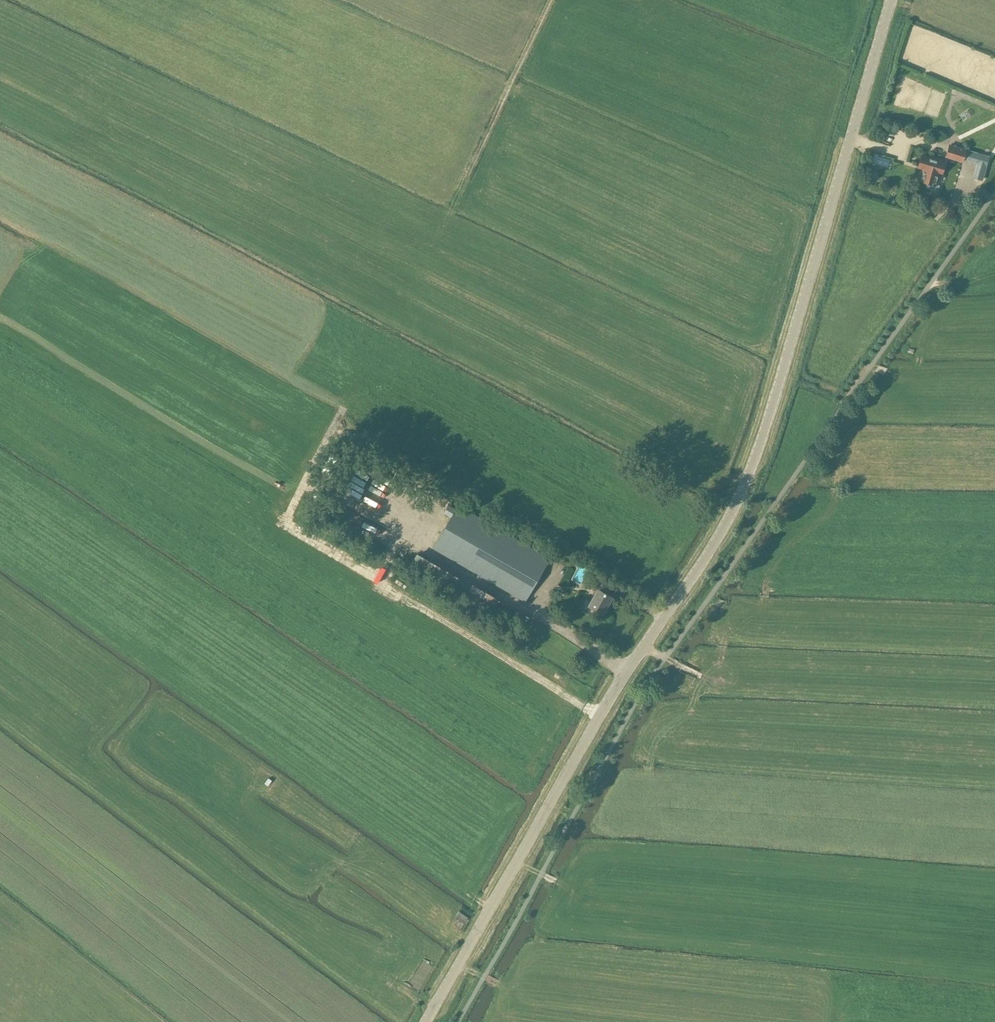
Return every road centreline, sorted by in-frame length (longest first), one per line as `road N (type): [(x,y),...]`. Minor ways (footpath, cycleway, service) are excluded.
road 1 (tertiary): [(426,1021),(752,467),(890,0)]
road 2 (unclassified): [(458,1021),(640,695),(994,192)]
road 3 (track): [(464,183),(552,0)]

